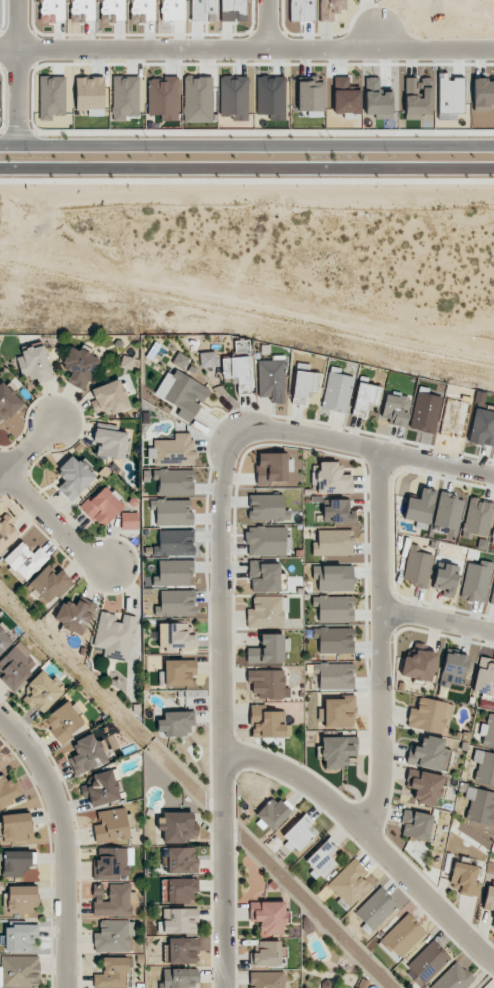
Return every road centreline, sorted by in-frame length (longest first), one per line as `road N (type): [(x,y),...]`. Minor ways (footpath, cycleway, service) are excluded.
road 1 (residential): [(233,433),(219,468),(223,987)]
road 2 (tertiary): [(0,170),(493,169)]
road 3 (tertiary): [(493,148),(0,148)]
road 4 (residential): [(0,54),(493,54)]
road 5 (residential): [(357,828),(376,808),(379,779),(380,455)]
road 6 (residential): [(493,960),(288,770),(223,754)]
road 7 (residential): [(0,717),(45,774),(61,816),(61,987)]
road 8 (residential): [(233,433),(281,433),(493,477)]
road 9 (residential): [(18,0),(17,148)]
road 10 (residential): [(0,473),(108,567)]

